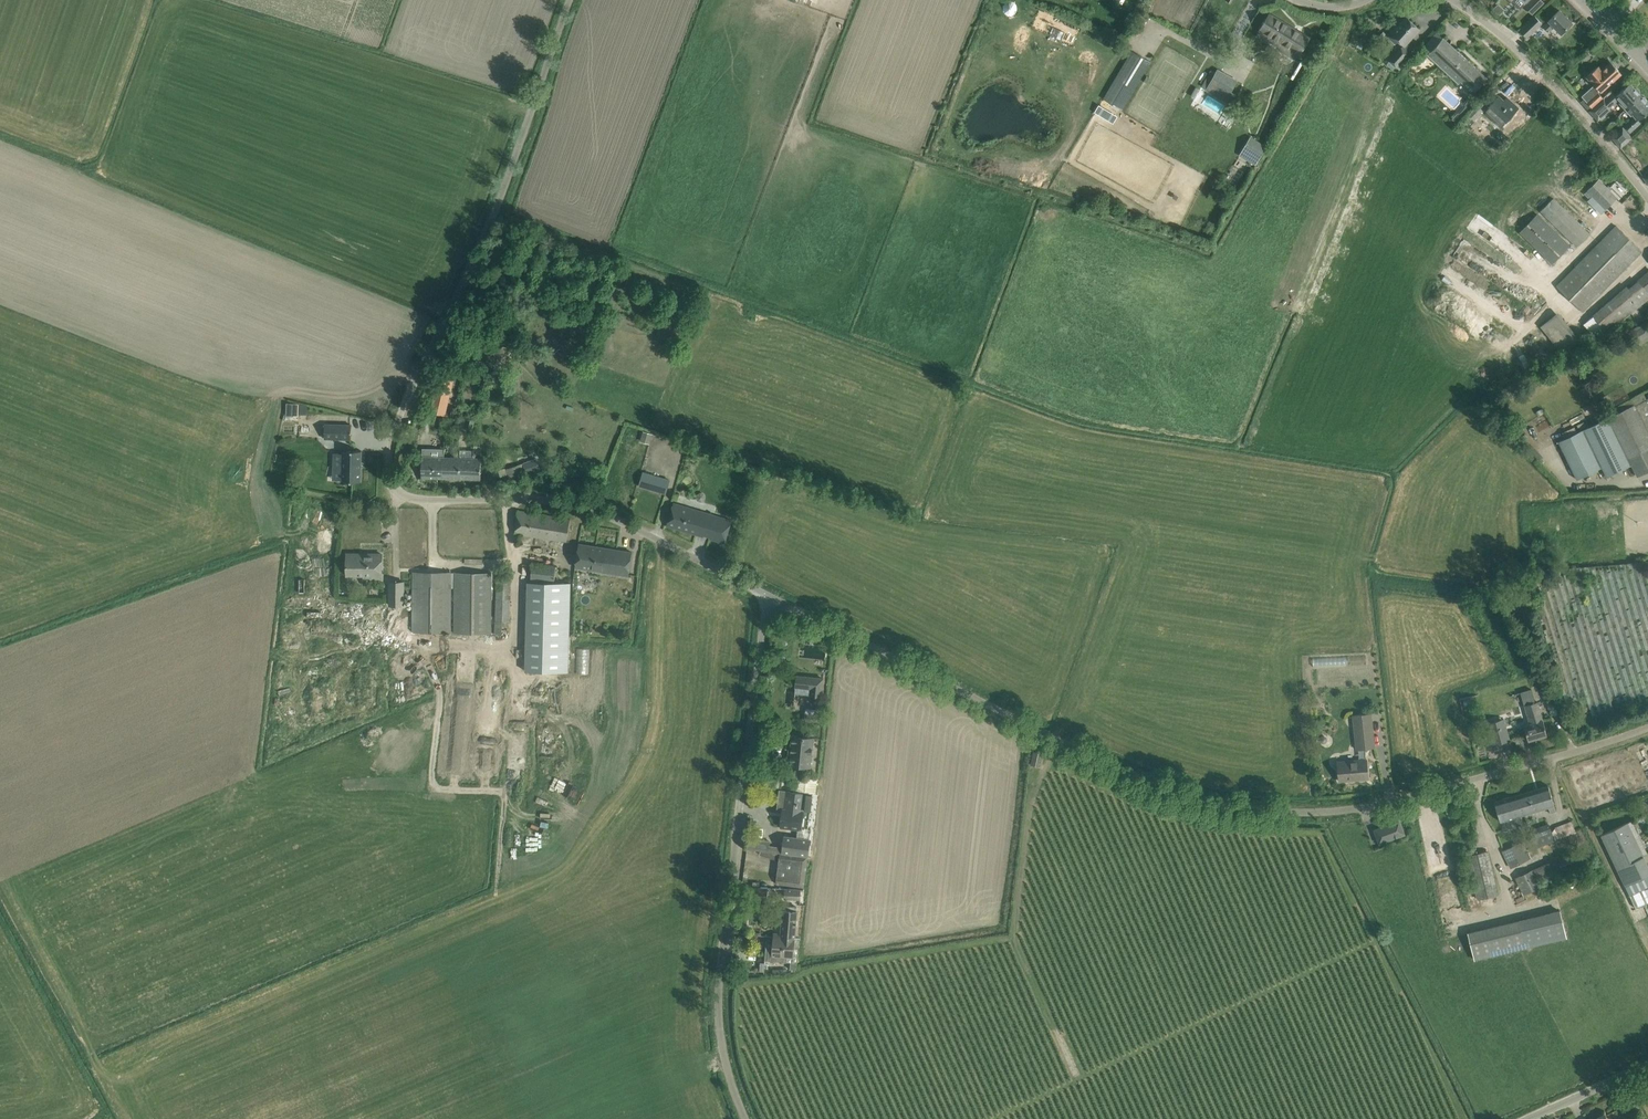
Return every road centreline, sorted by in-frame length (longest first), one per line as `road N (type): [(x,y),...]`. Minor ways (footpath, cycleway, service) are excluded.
road 1 (unclassified): [(1647,729),(1371,806),(1258,811),(1147,782),(768,599)]
road 2 (unclassified): [(768,599),(579,509),(416,502),(398,497),(387,478),(392,442),(501,206),(574,0)]
road 3 (unclassified): [(745,1118),(730,1085),(719,991),(768,599)]
road 4 (unclassified): [(1647,200),(1551,78),(1459,0)]

